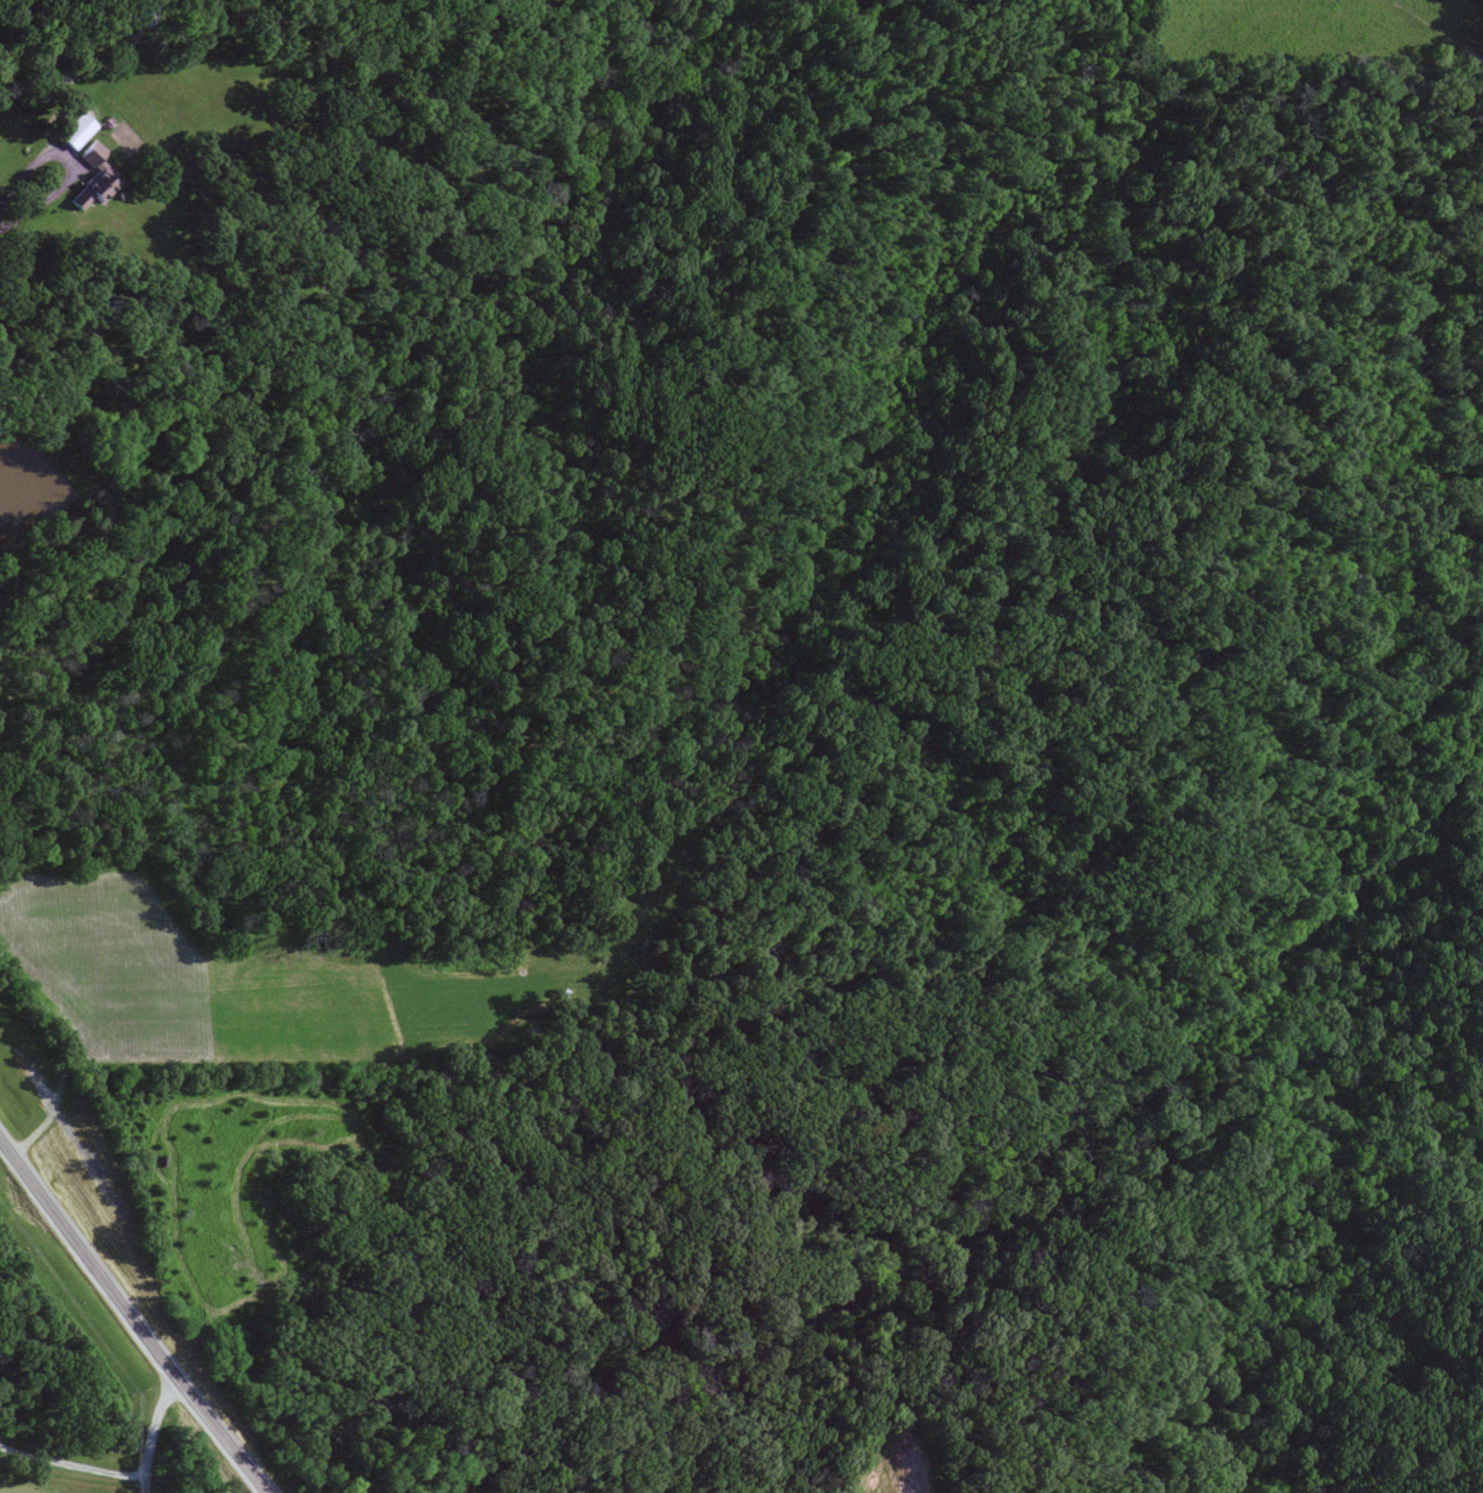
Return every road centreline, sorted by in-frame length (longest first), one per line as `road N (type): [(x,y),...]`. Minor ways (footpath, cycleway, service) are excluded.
road 1 (primary): [(274,1492),(0,1140)]
road 2 (residential): [(143,1492),(153,1423),(180,1376)]

